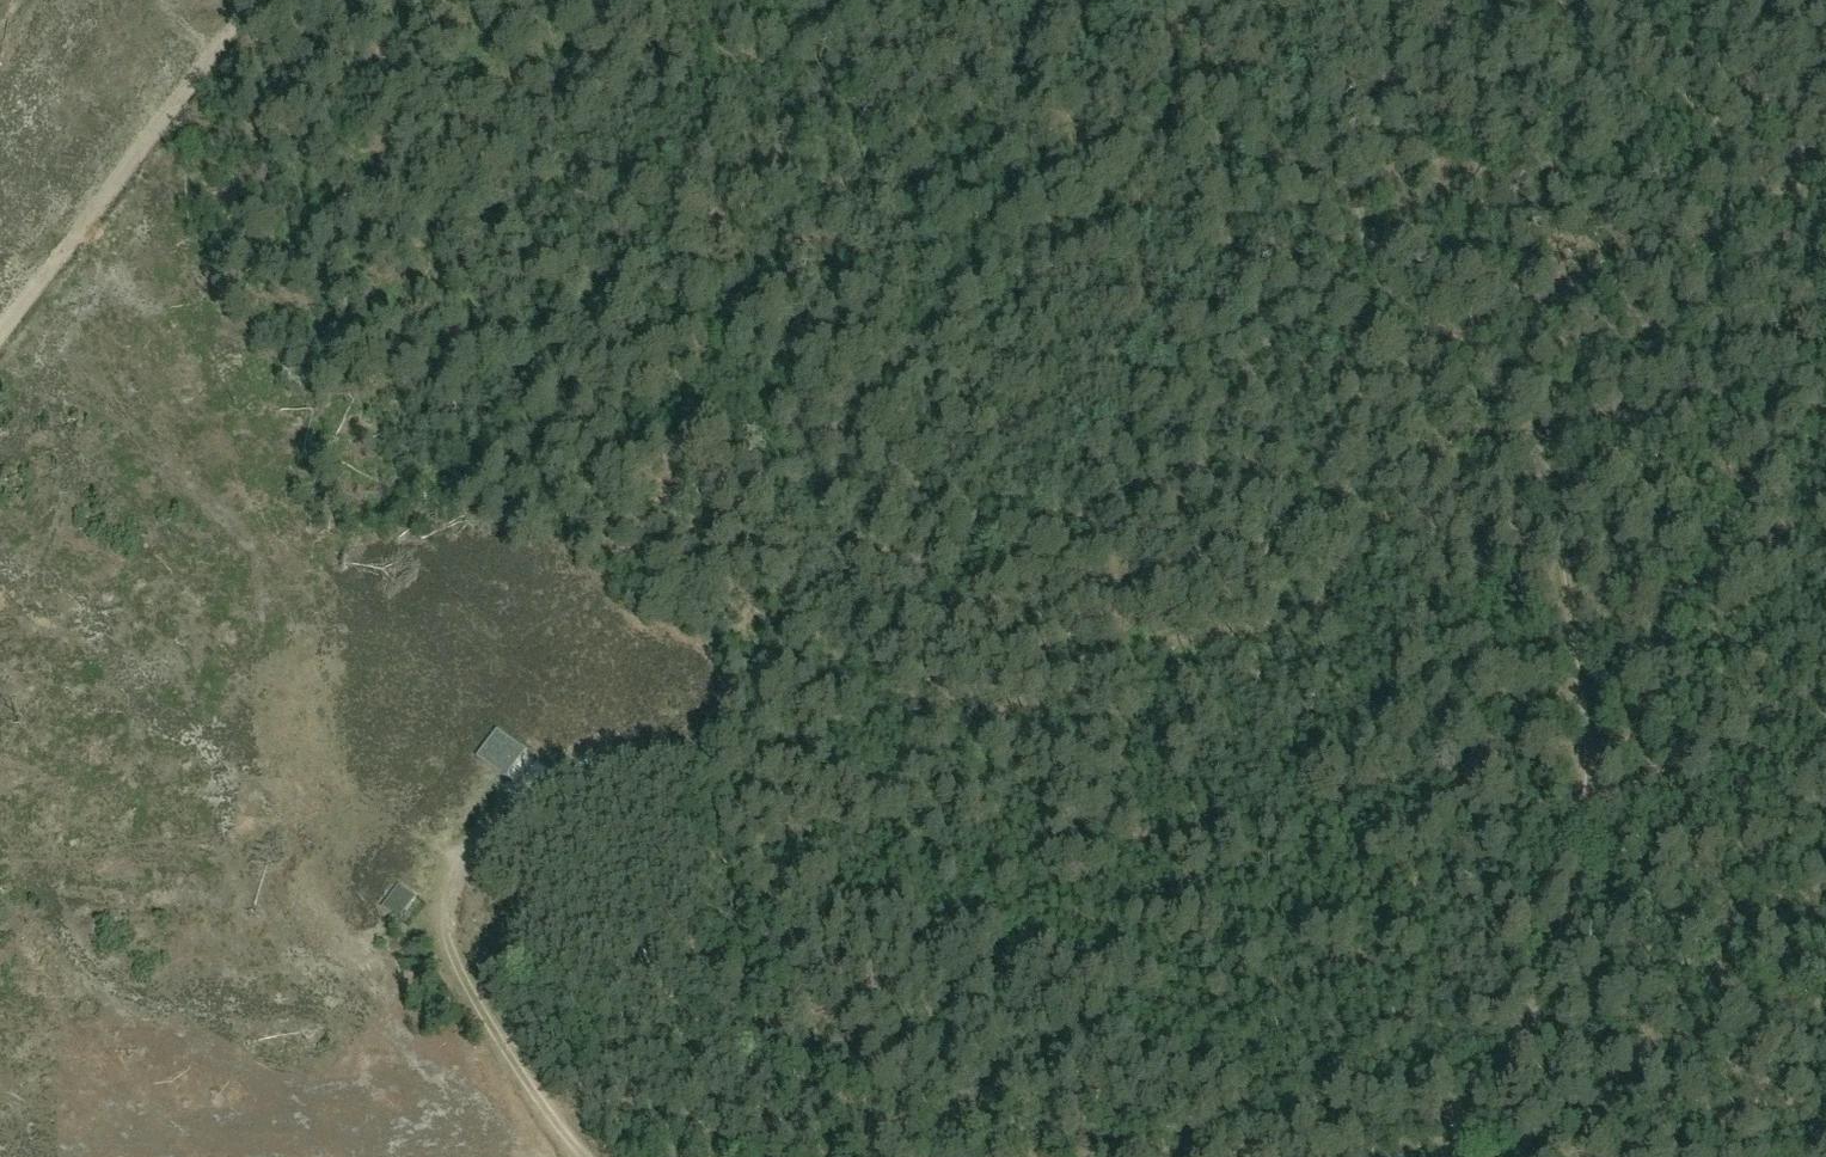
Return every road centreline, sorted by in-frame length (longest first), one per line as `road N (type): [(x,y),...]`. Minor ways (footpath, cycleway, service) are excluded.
road 1 (track): [(1515,1156),(1516,1080),(1574,870),(1588,785),(1570,578),(1550,487),(1513,404),(1487,365),(1390,282),(1362,176),(1401,72),(1470,0)]
road 2 (track): [(587,1156),(465,990),(442,908),(452,874),(534,758)]

